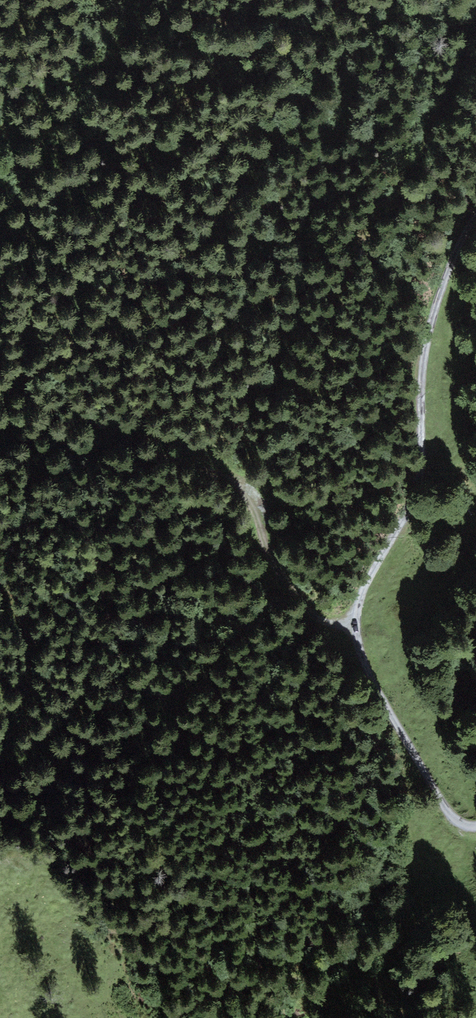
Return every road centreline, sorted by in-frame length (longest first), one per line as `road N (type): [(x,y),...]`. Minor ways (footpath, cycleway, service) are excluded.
road 1 (unclassified): [(475,215),(434,319),(416,490),(368,580),(358,632),(376,688),(449,812),(475,828)]
road 2 (track): [(237,1017),(264,960),(253,899),(266,831),(255,791),(125,648),(81,529),(0,472)]
road 3 (track): [(0,385),(236,484),(281,579),(309,610),(358,632)]

